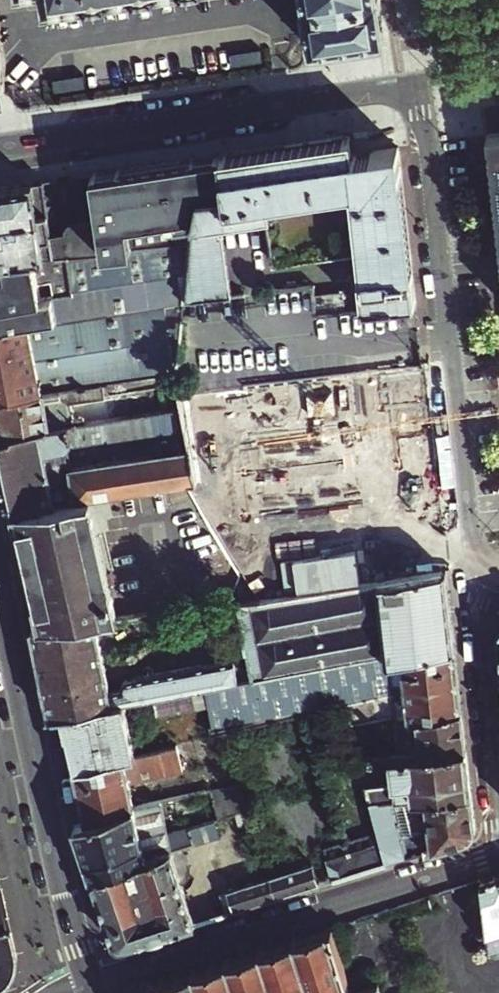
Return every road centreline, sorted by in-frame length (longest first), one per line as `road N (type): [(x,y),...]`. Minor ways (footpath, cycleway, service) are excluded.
road 1 (residential): [(0,148),(422,88),(480,591)]
road 2 (residential): [(87,980),(498,855)]
road 3 (secondary): [(0,599),(87,980)]
road 4 (residential): [(498,819),(480,591)]

